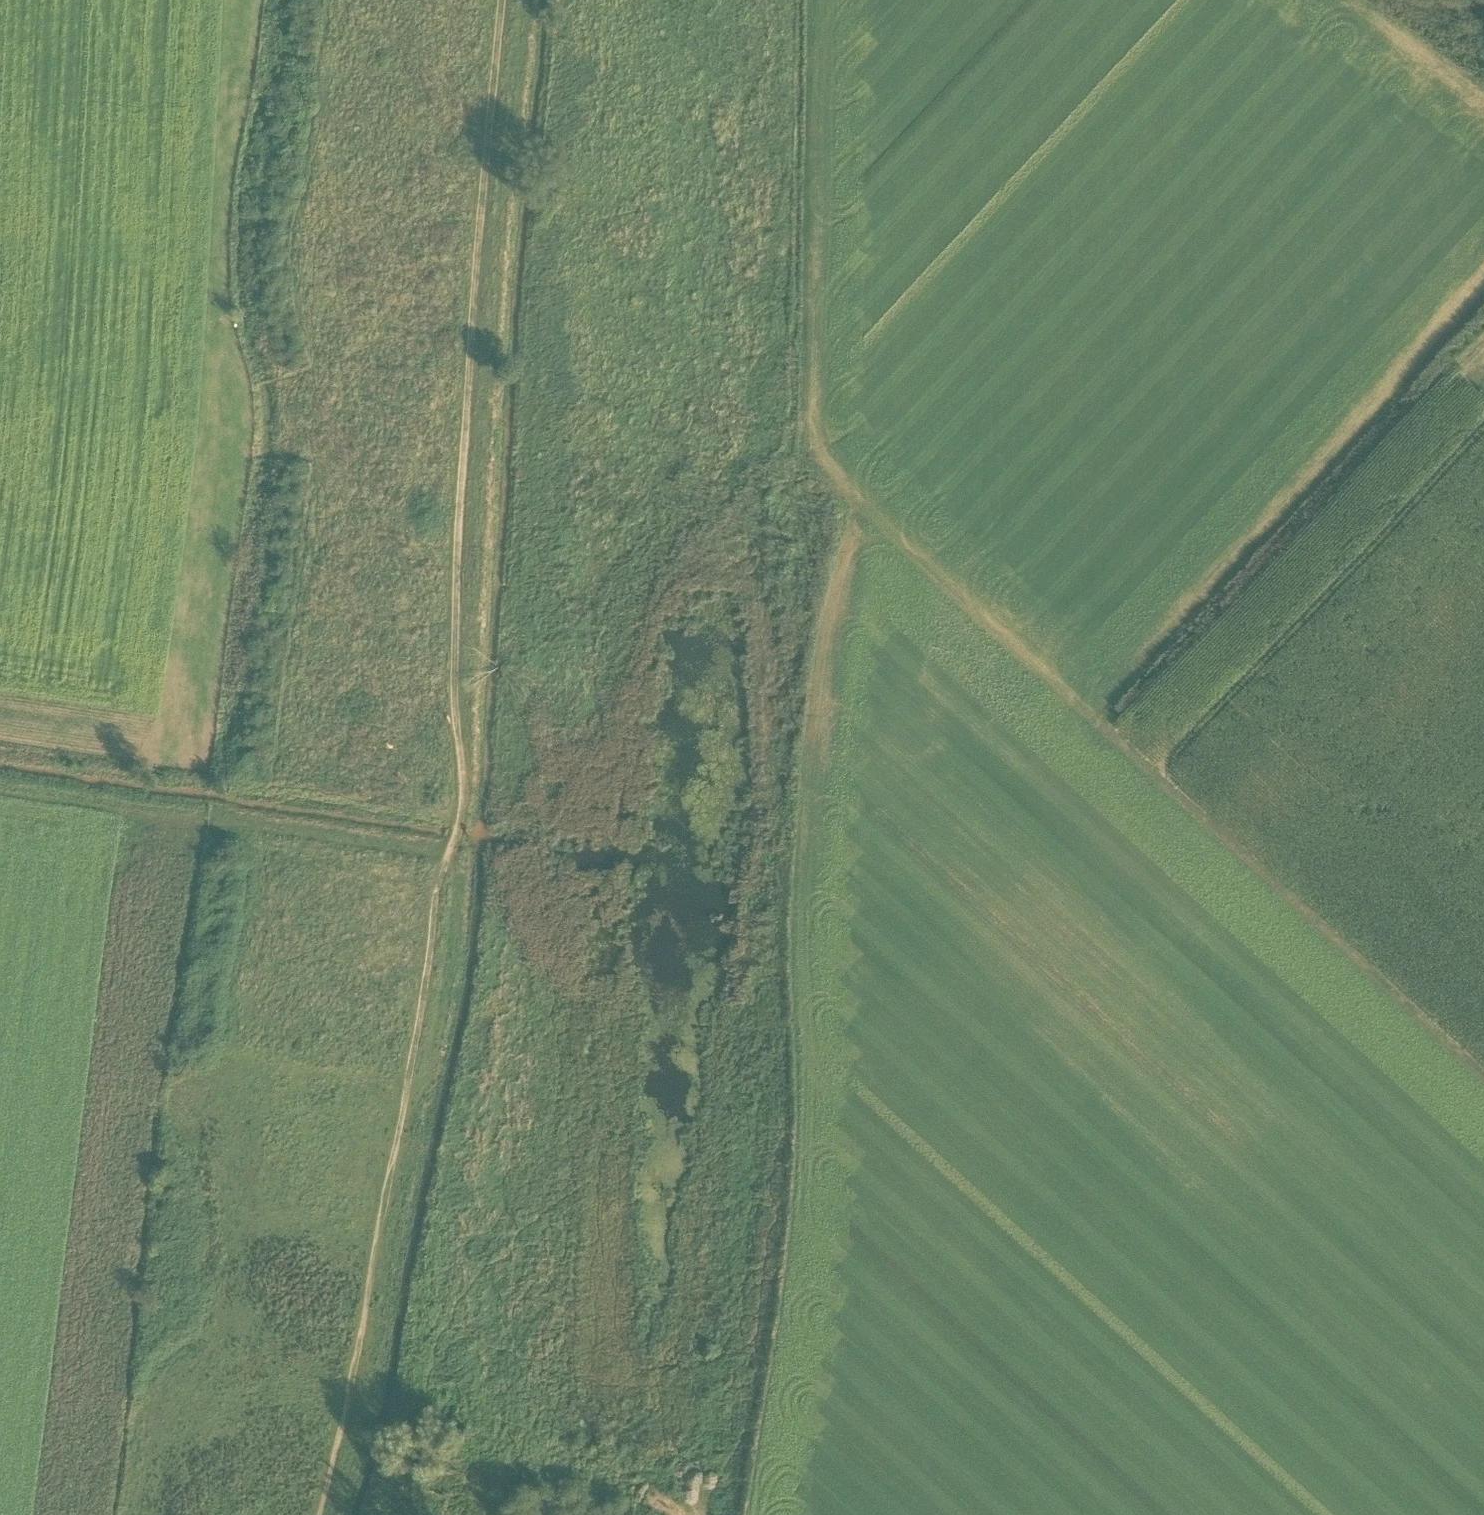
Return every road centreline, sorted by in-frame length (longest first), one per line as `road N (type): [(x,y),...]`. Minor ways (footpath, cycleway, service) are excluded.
road 1 (track): [(504,0),(459,544),(454,711),(463,818),(436,895),(410,1079),(319,1514)]
road 2 (track): [(1090,725),(1483,1079)]

